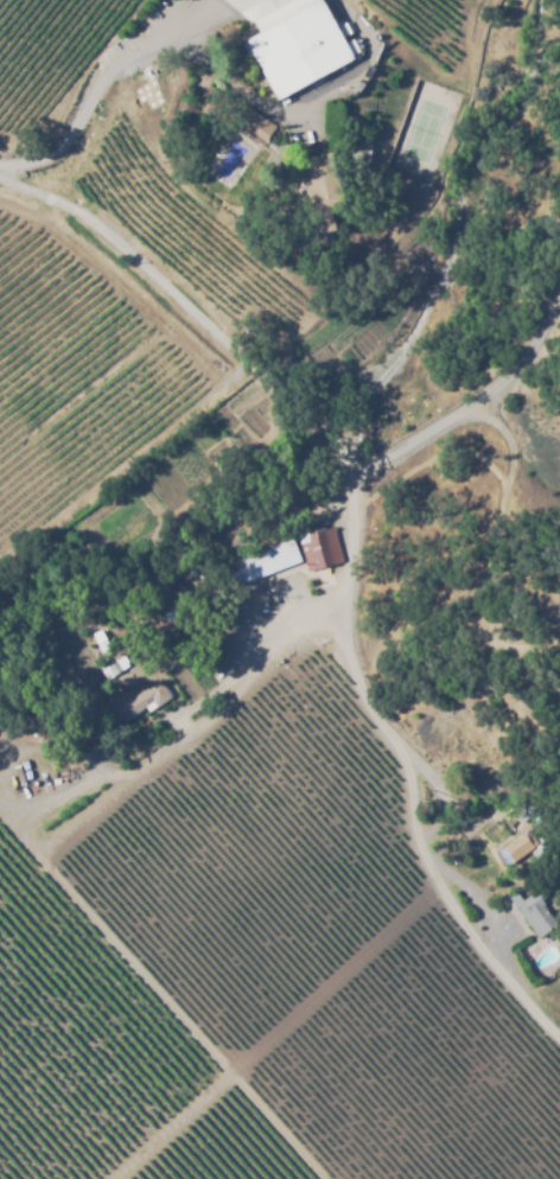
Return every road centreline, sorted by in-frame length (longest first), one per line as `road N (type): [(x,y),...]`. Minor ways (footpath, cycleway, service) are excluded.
road 1 (tertiary): [(355,476),(337,436),(98,228),(0,177)]
road 2 (residential): [(467,412),(499,427),(513,476),(471,582),(470,630),(507,651),(559,638)]

